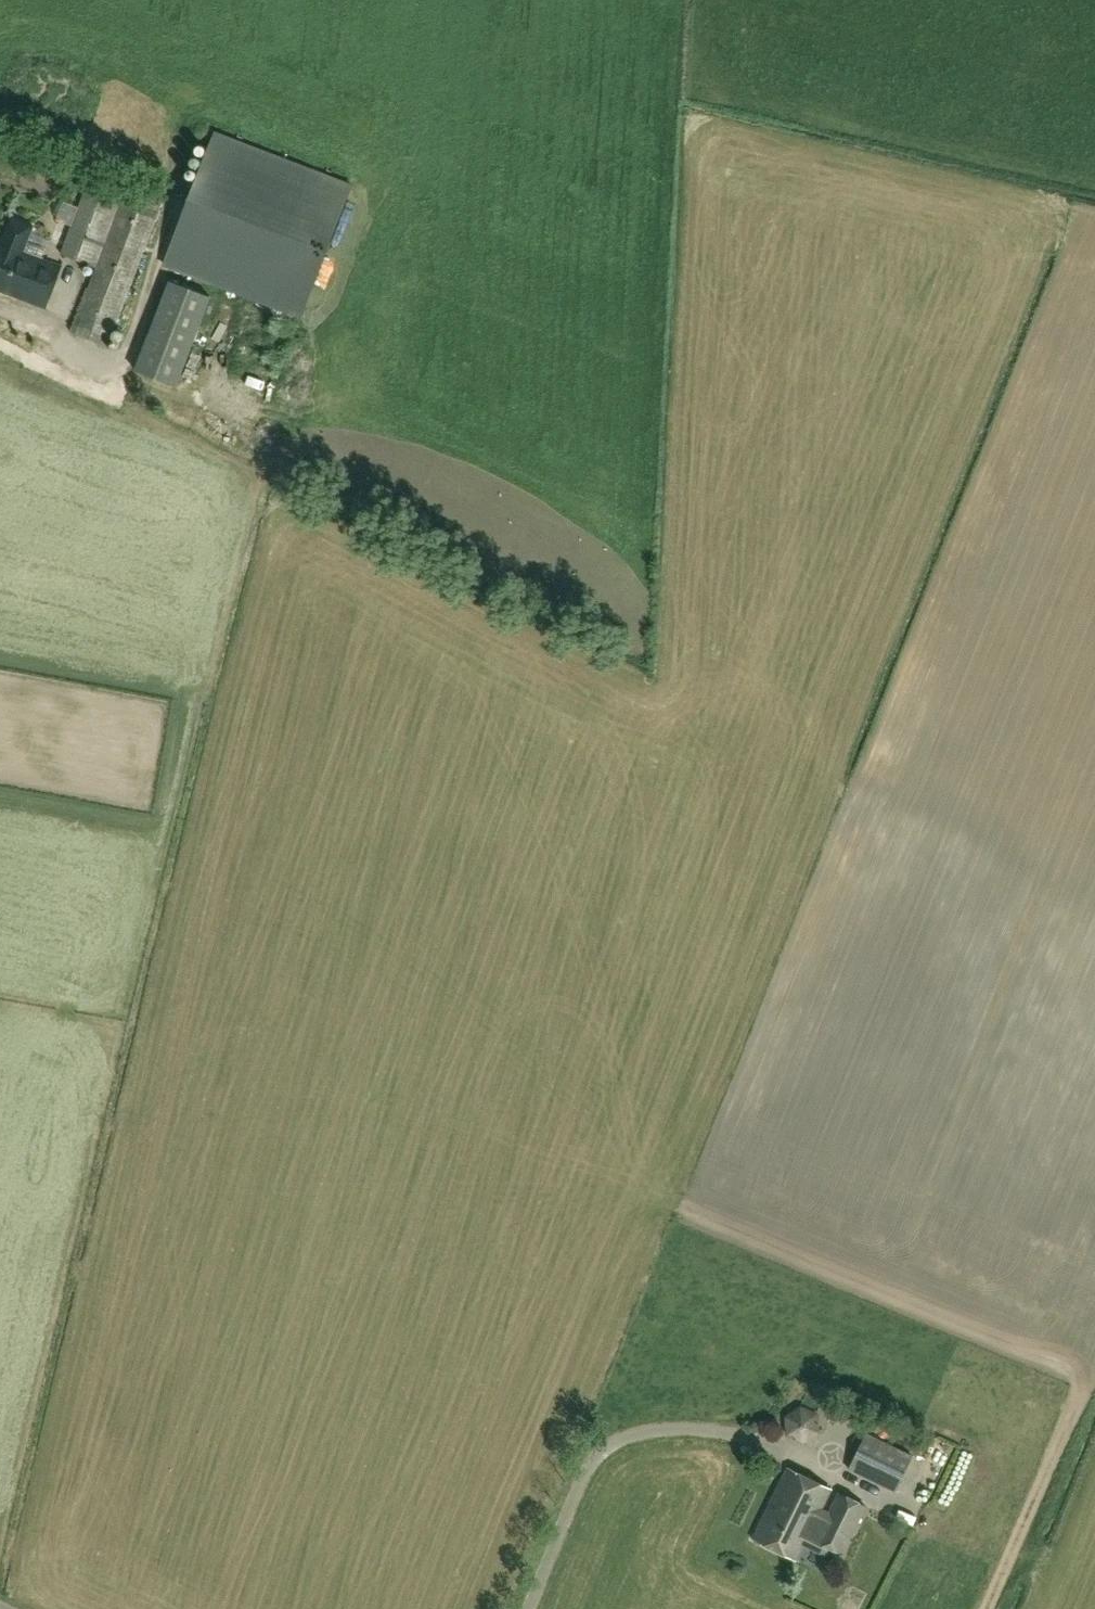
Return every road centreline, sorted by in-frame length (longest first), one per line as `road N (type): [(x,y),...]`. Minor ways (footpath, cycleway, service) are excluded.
road 1 (unclassified): [(755,1431),(616,1433),(596,1443),(525,1608)]

